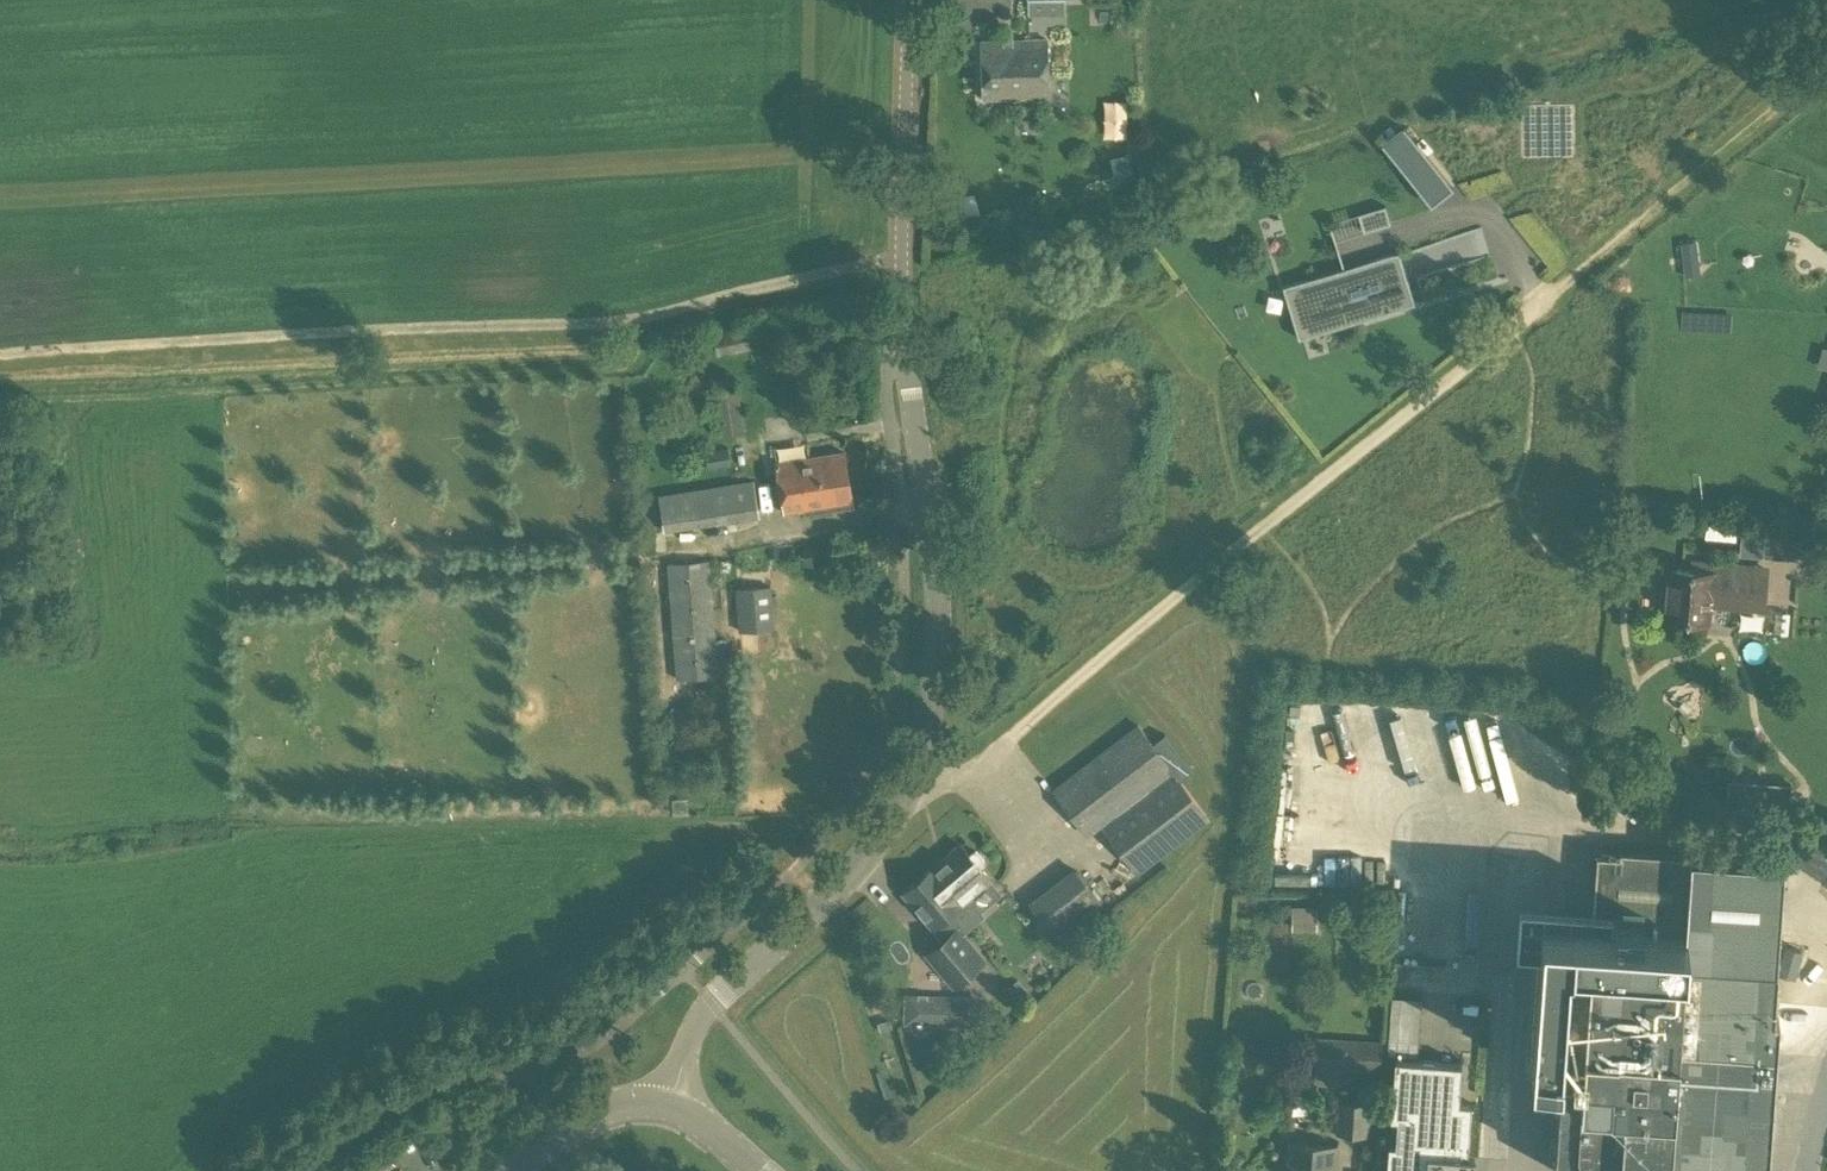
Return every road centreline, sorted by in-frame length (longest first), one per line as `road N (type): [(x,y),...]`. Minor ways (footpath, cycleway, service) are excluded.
road 1 (tertiary): [(670,1105),(704,1013),(855,873),(919,768),(927,734),(938,605),(934,533),(903,294),(911,0)]
road 2 (track): [(919,768),(973,768),(1826,62)]
road 3 (secondary): [(520,1170),(595,1113),(670,1105)]

